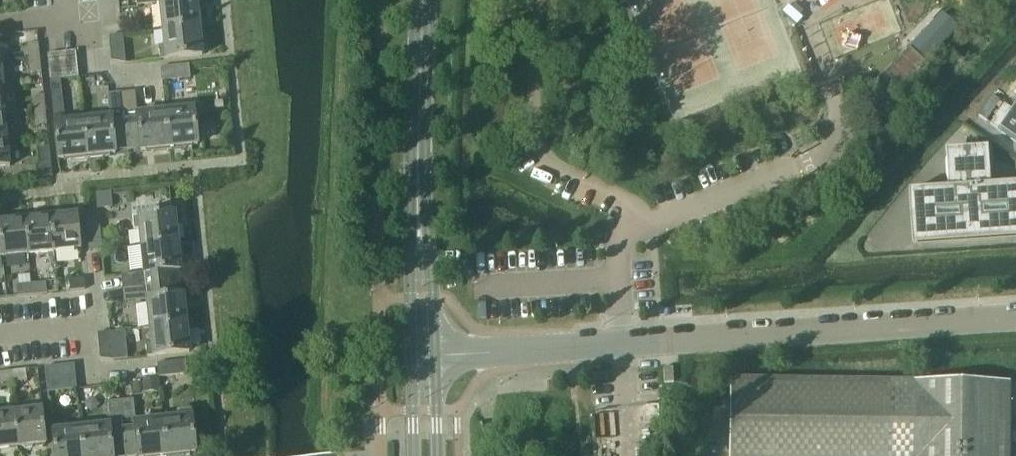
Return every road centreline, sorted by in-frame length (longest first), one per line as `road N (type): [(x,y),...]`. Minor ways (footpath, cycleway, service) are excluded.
road 1 (unclassified): [(1015,318),(621,344)]
road 2 (tertiary): [(423,0),(417,210)]
road 3 (unclassified): [(436,355),(621,344)]
road 4 (tertiary): [(436,355),(417,210)]
road 5 (tertiary): [(417,210),(411,356)]

